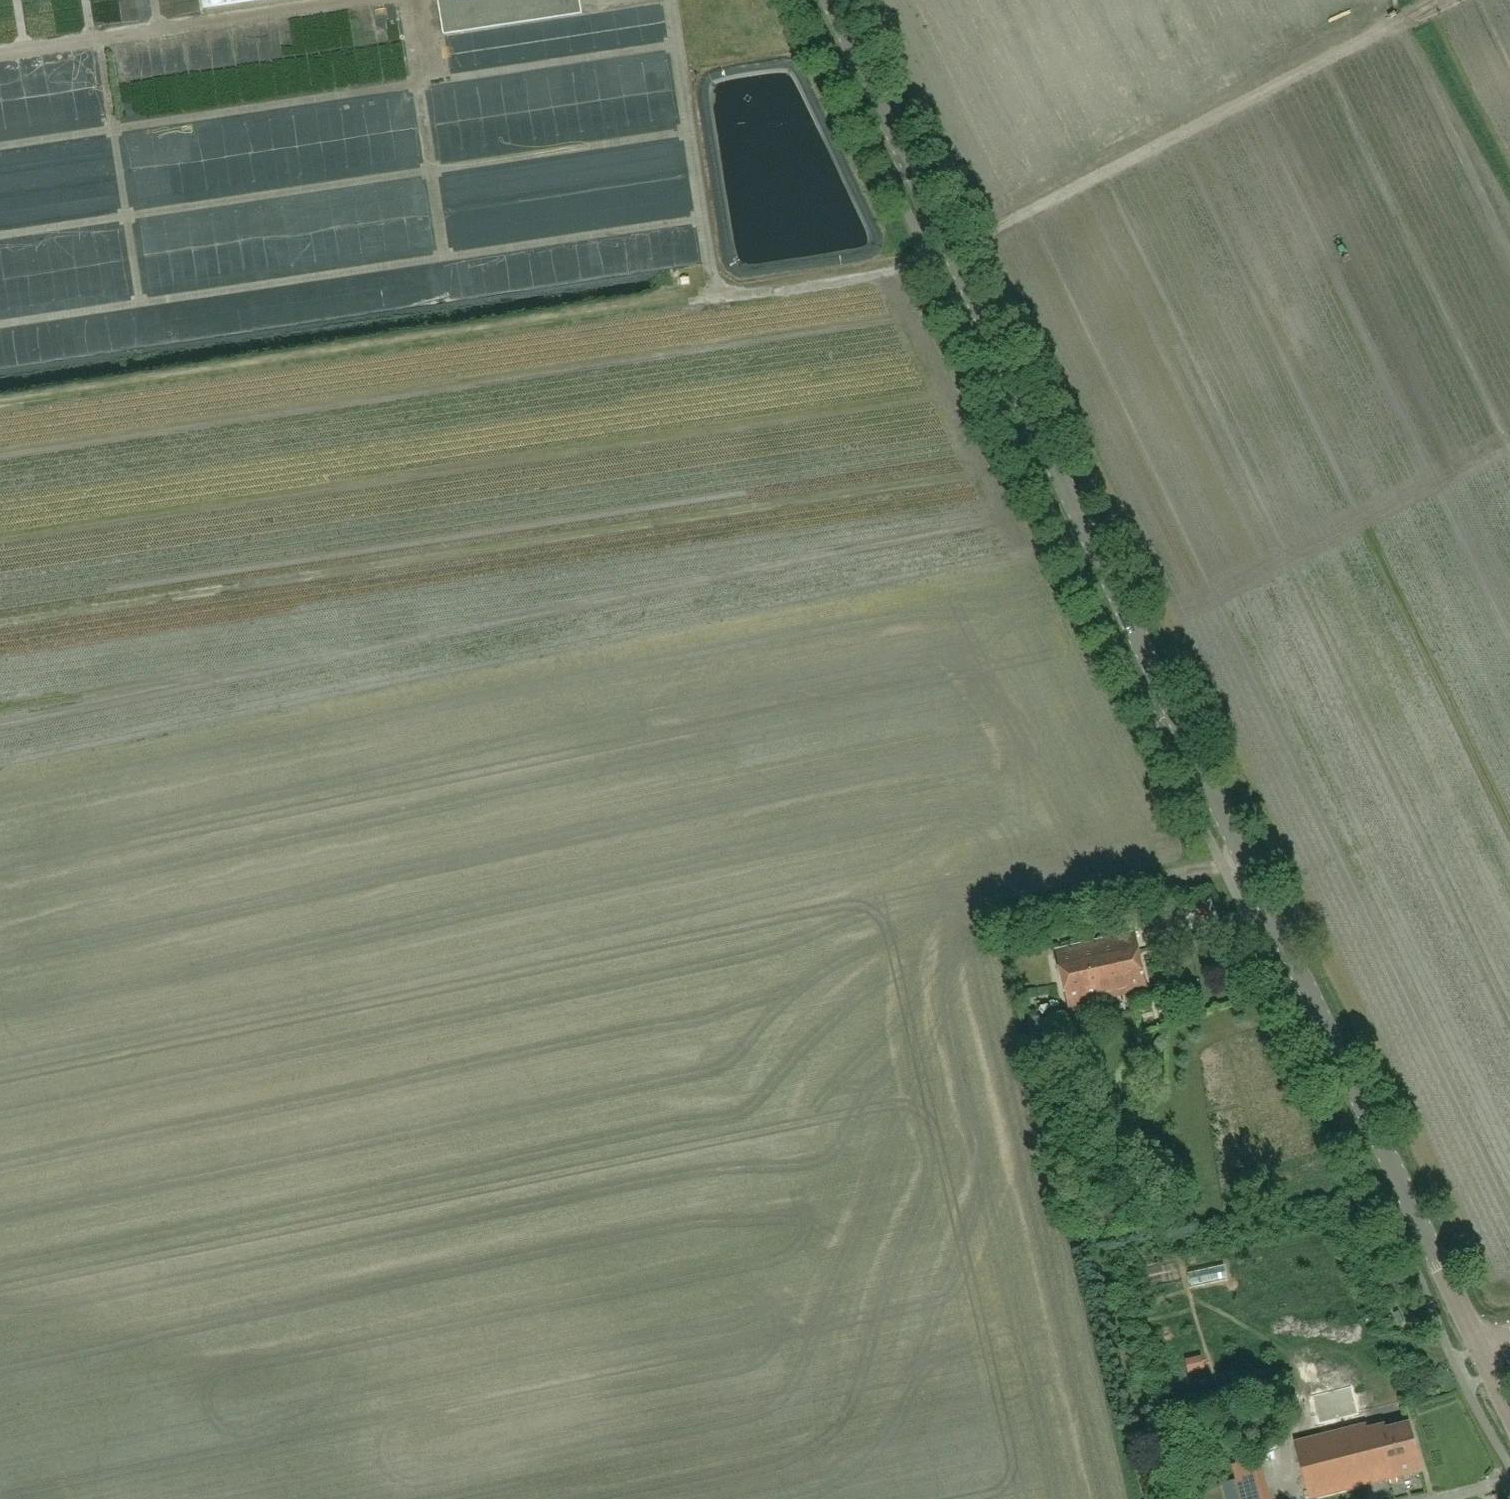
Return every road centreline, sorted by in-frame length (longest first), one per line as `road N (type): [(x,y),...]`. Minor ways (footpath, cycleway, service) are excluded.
road 1 (tertiary): [(1483,1353),(1247,848),(832,0)]

